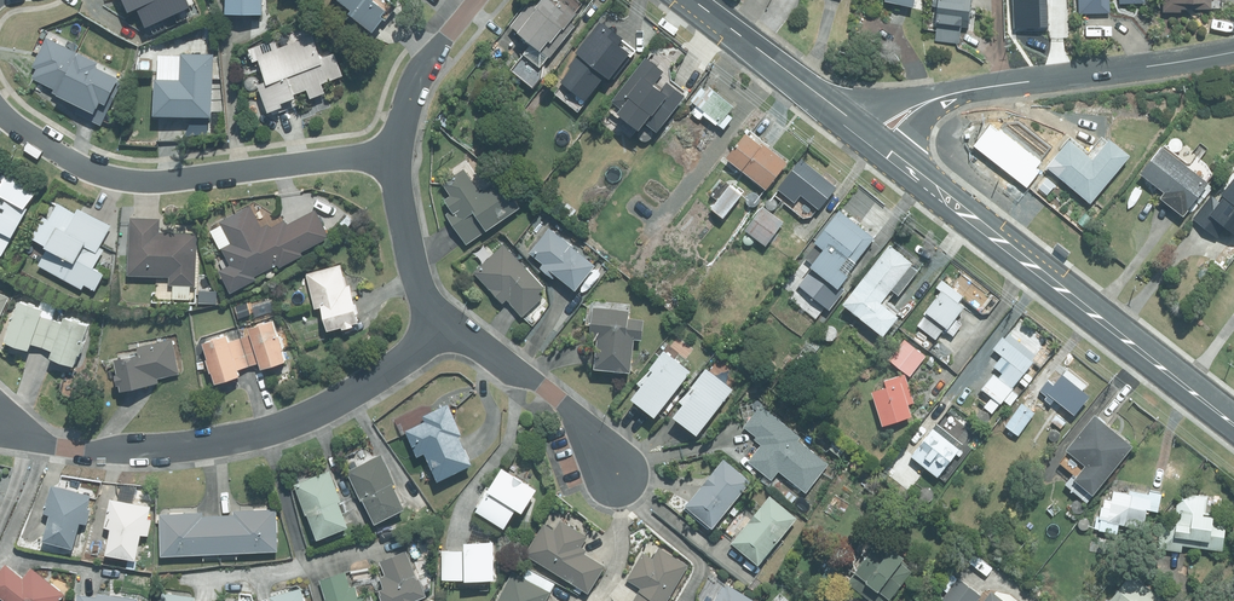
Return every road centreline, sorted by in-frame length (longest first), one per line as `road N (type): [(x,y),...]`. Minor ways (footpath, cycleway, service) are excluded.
road 1 (residential): [(0,426),(59,446),(131,452),(256,436),(359,391),(445,324)]
road 2 (secondary): [(1233,421),(901,158)]
road 3 (residential): [(0,112),(83,168),(131,181),(398,153)]
road 4 (residential): [(1233,52),(981,86)]
road 5 (residential): [(617,475),(557,397),(445,324)]
road 6 (secondary): [(856,122),(694,0)]
road 7 (residential): [(445,324),(411,264),(398,153)]
road 8 (residential): [(398,153),(417,79),(471,9)]
road 9 (residential): [(856,122),(981,86)]

